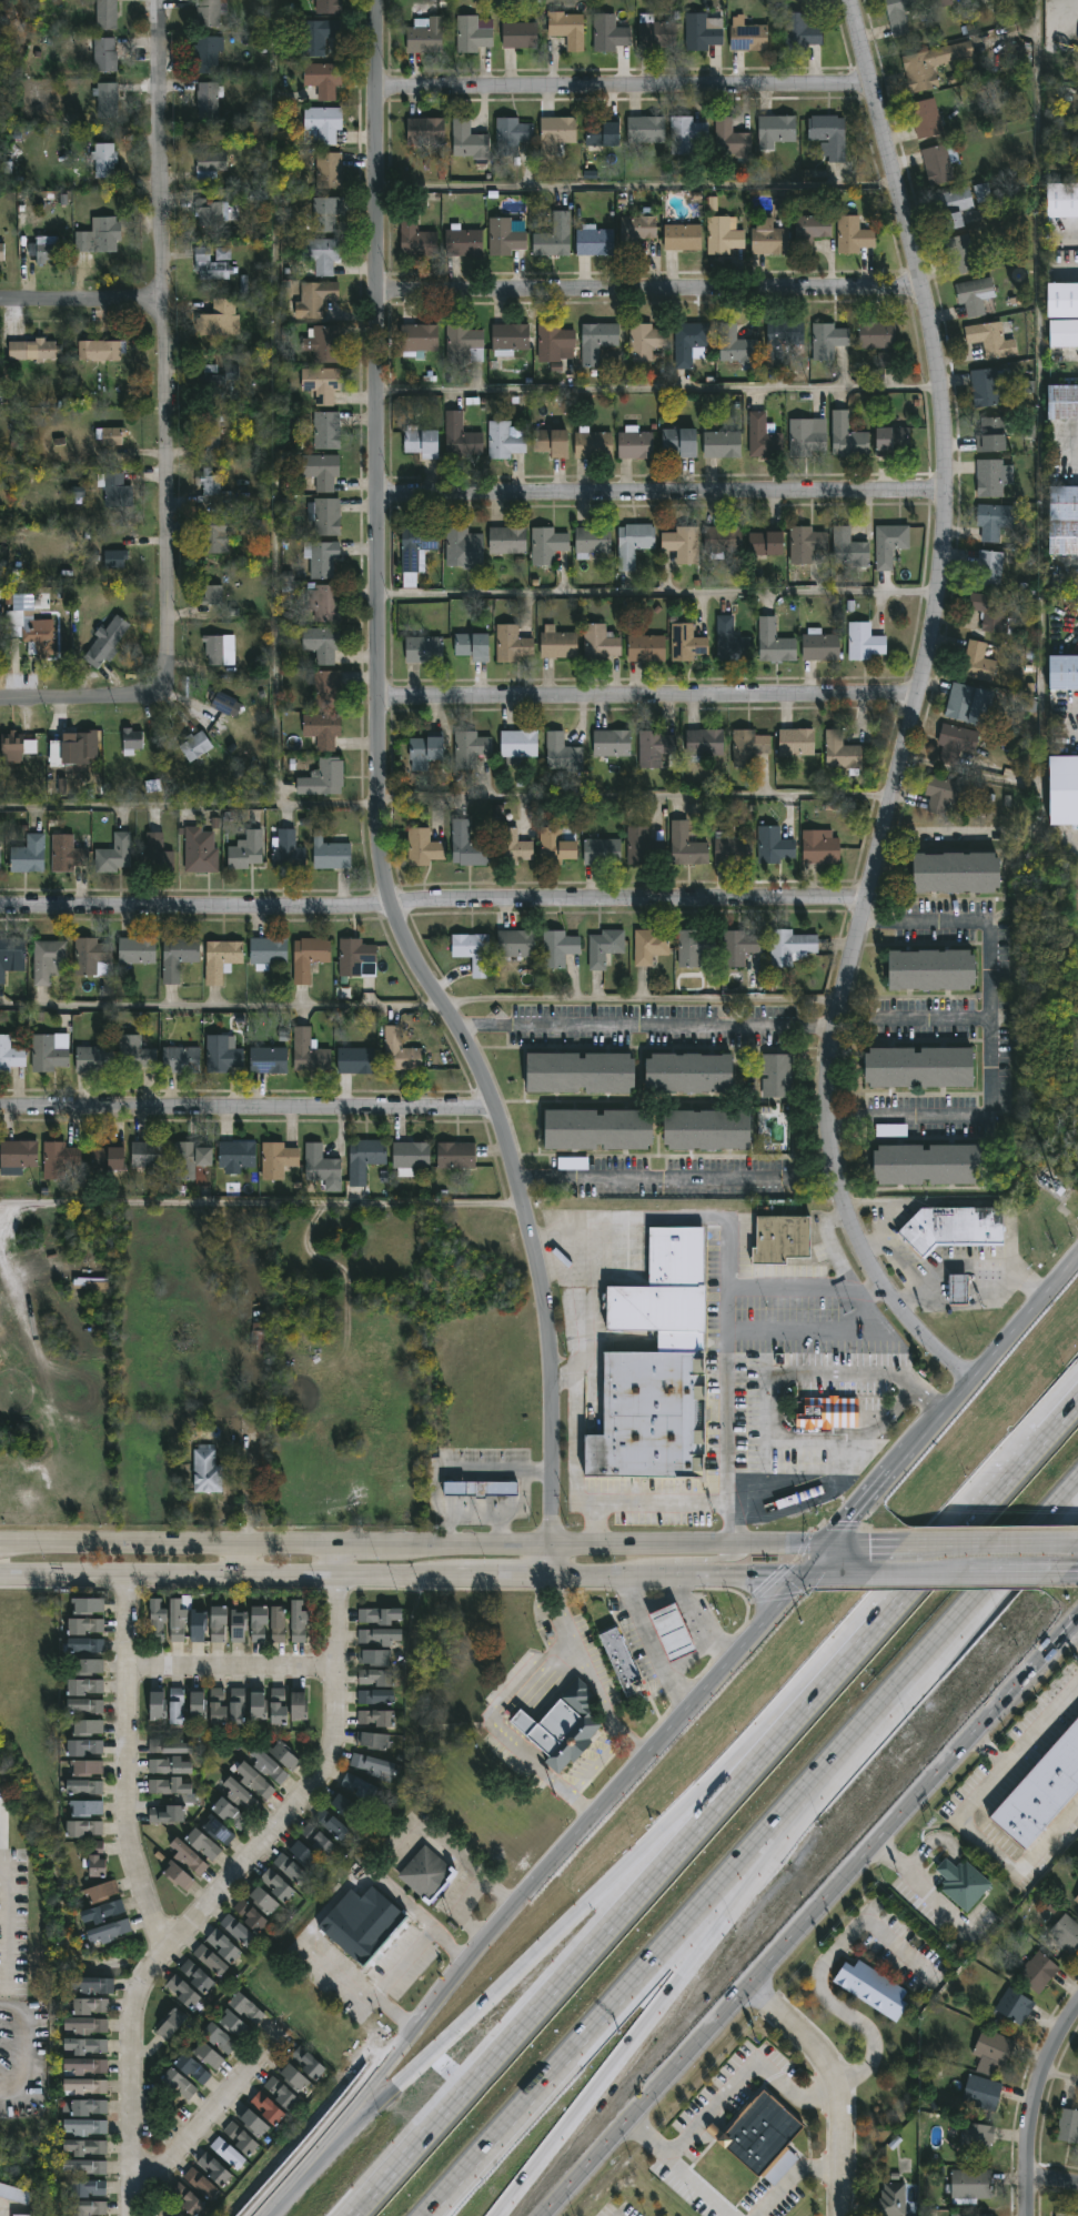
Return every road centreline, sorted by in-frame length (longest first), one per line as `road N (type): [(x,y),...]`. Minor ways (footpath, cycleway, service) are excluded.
road 1 (residential): [(376,0),(384,854),(391,909),(495,1114),(516,1178),(548,1339),(553,1575)]
road 2 (tertiary): [(849,0),(935,369),(943,493),(931,625),(838,1018),(828,1127),(846,1219),(873,1277),(971,1386)]
road 3 (residential): [(0,907),(92,915),(864,901)]
road 4 (secondary): [(826,1542),(0,1540)]
road 5 (motorway): [(898,1606),(358,2215)]
road 6 (motorway): [(898,1606),(768,1719),(482,2016),(313,2157)]
road 7 (secondary): [(0,1573),(797,1577)]
road 8 (secondary): [(797,1577),(313,2157)]
road 9 (residential): [(341,1541),(330,1767),(135,1996),(131,2215)]
road 10 (secondary): [(543,2215),(1026,1673)]
road 11 (residential): [(158,3),(167,649)]
road 12 (motorway): [(434,2215),(826,1771)]
road 13 (residential): [(380,500),(943,493)]
road 14 (motorway): [(501,2215),(826,1771)]
road 15 (residential): [(377,294),(768,296),(917,276)]
road 16 (residential): [(380,704),(913,695)]
road 17 (residential): [(375,92),(870,87)]
road 18 (residential): [(0,1117),(495,1114)]
road 19 (residential): [(128,1573),(129,1843),(165,1953)]
road 20 (motorway): [(826,1771),(1077,1489)]
road 21 (secondary): [(1077,1264),(893,1472)]
road 22 (residential): [(752,1987),(816,2053),(837,2087),(842,2215)]
road 23 (motorway): [(1061,1422),(898,1606)]
road 24 (residential): [(131,2206),(281,2042)]
road 25 (residential): [(1077,2012),(1038,2087),(1031,2215)]
road 26 (residential): [(128,1674),(339,1672)]
road 27 (residential): [(0,701),(148,696),(163,682),(167,649)]
road 28 (secondary): [(1075,1540),(888,1542)]
road 29 (residential): [(162,302),(0,307)]
road 30 (secondary): [(624,1577),(641,1561),(724,1561),(731,1541)]

